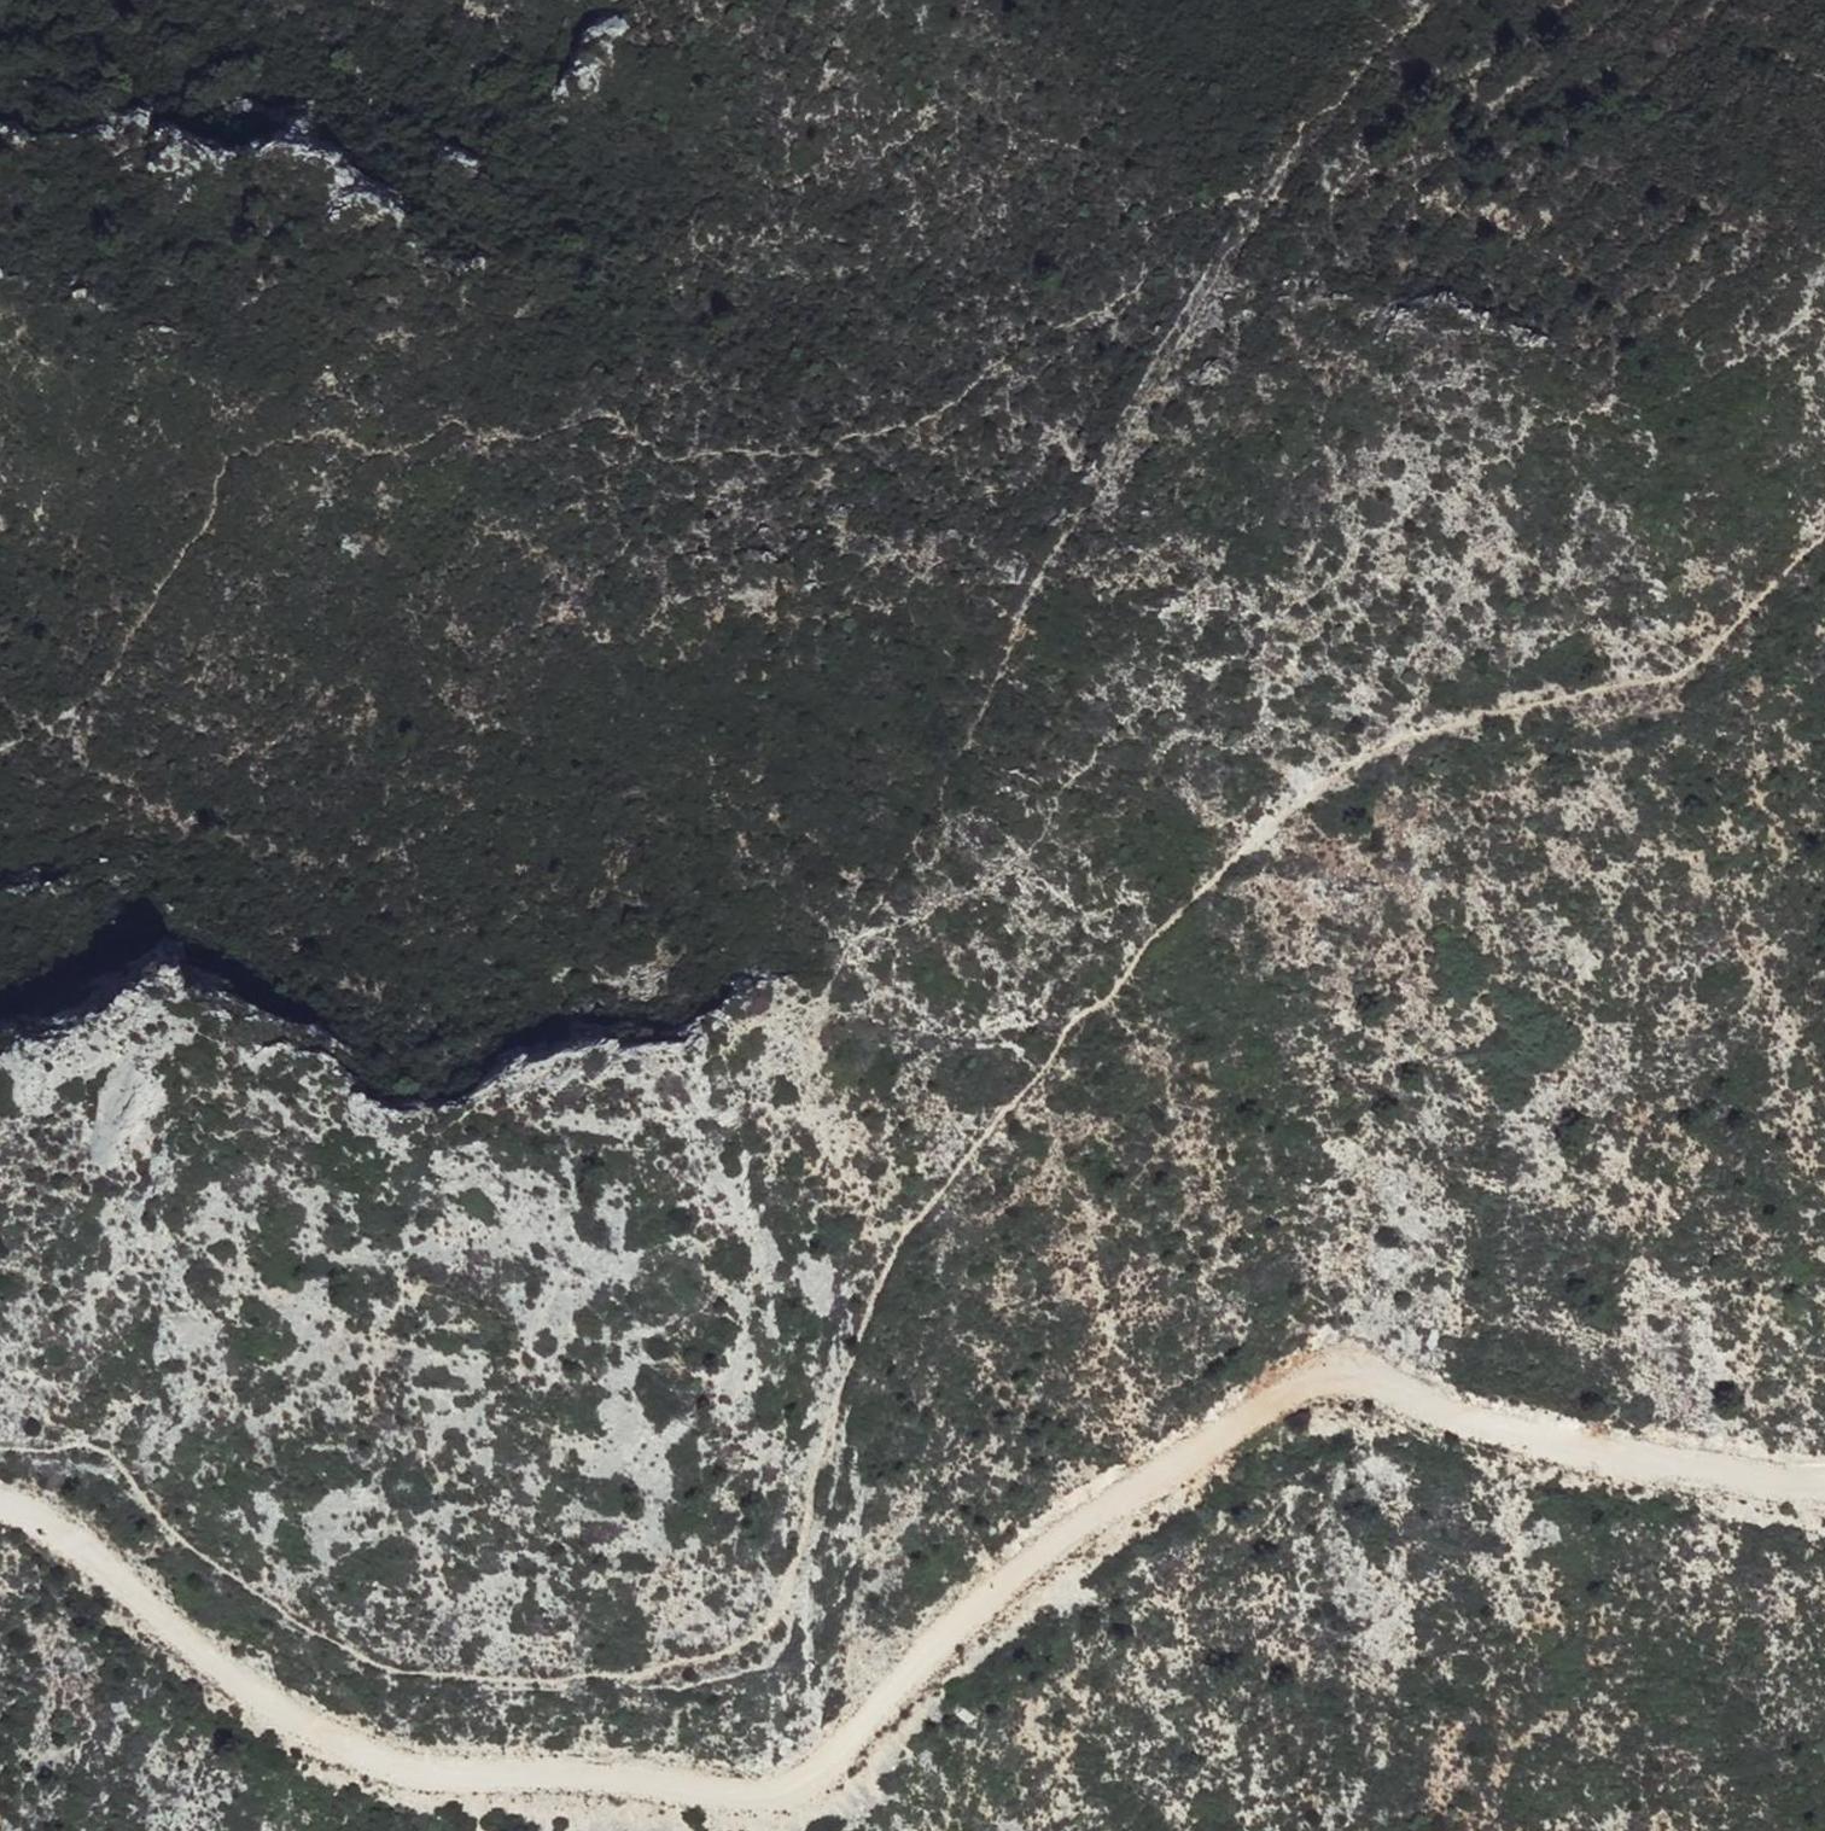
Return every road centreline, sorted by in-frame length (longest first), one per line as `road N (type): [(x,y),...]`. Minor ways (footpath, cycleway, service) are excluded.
road 1 (track): [(1824,1484),(1631,1456),(1379,1390),(1327,1391),(1284,1405),(1112,1510),(777,1789),(391,1764),(286,1712),(62,1528),(0,1500)]

